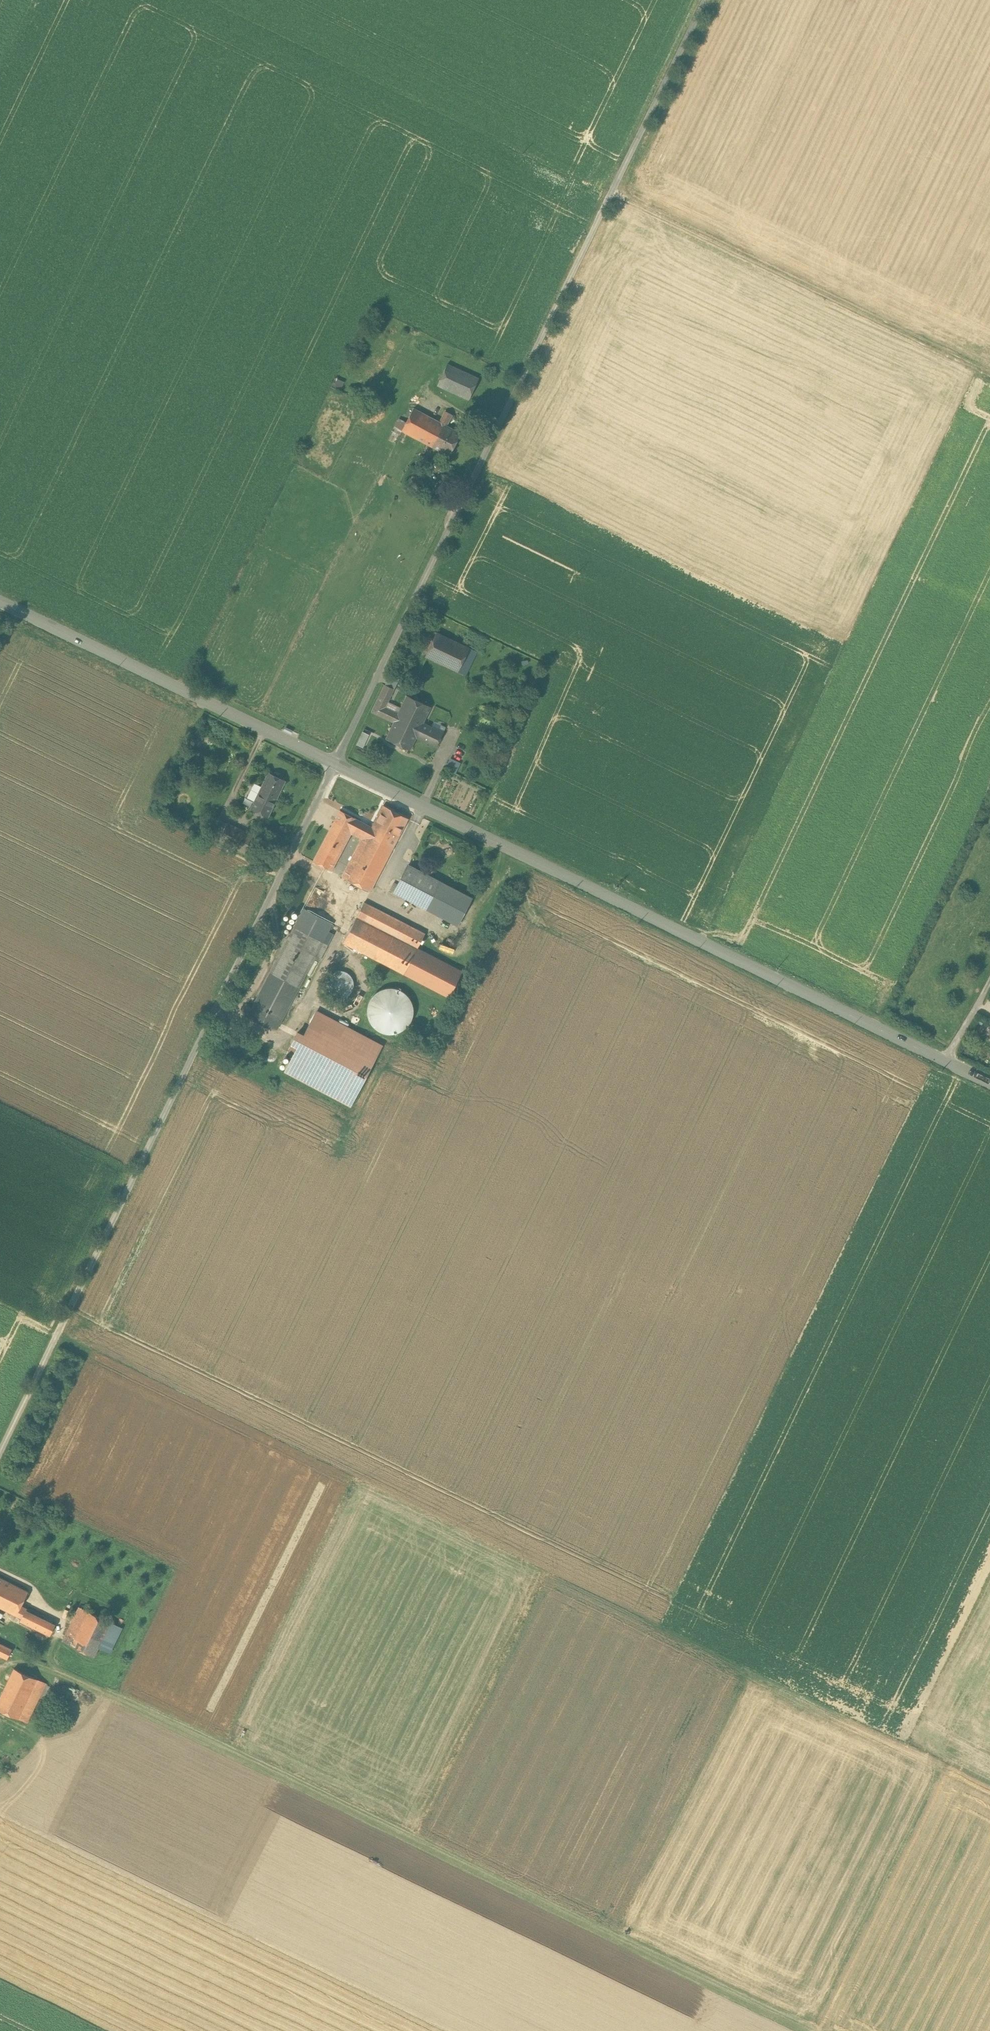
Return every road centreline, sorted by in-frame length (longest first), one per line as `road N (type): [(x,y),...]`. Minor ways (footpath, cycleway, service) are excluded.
road 1 (unclassified): [(705,0),(336,763)]
road 2 (unclassified): [(336,763),(0,1453)]
road 3 (tertiary): [(947,1062),(336,763)]
road 4 (track): [(612,192),(989,376)]
road 5 (tertiary): [(336,763),(0,601)]

